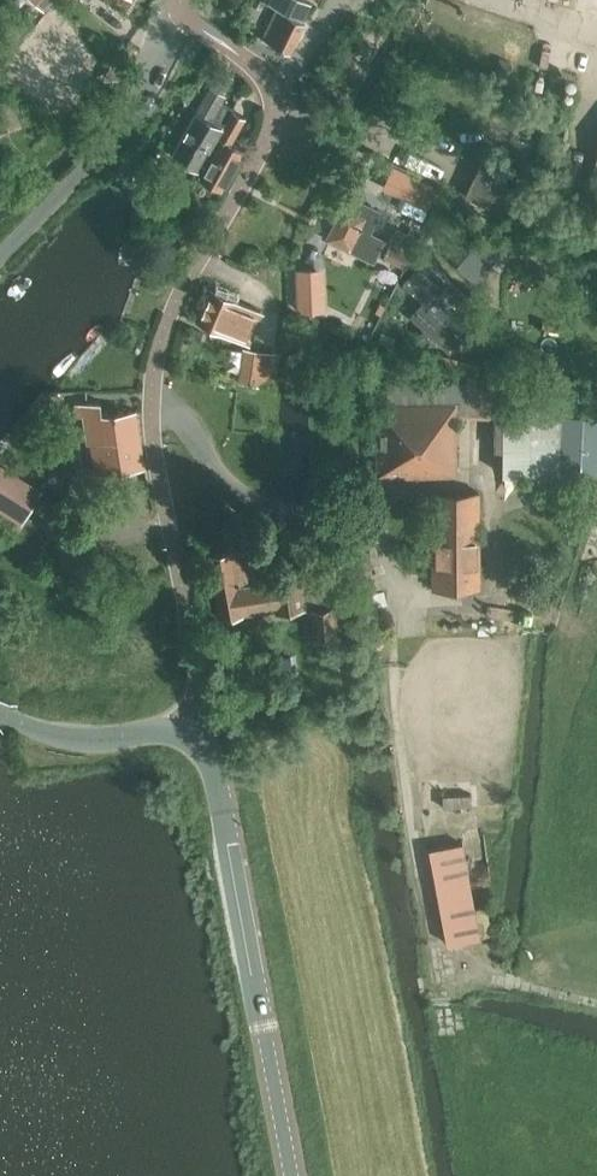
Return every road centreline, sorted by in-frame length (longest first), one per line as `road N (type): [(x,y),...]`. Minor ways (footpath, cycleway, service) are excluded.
road 1 (unclassified): [(293,1175),(219,782),(189,735)]
road 2 (residential): [(185,15),(113,142),(0,257)]
road 3 (unclassified): [(0,710),(68,738),(157,729),(189,735)]

